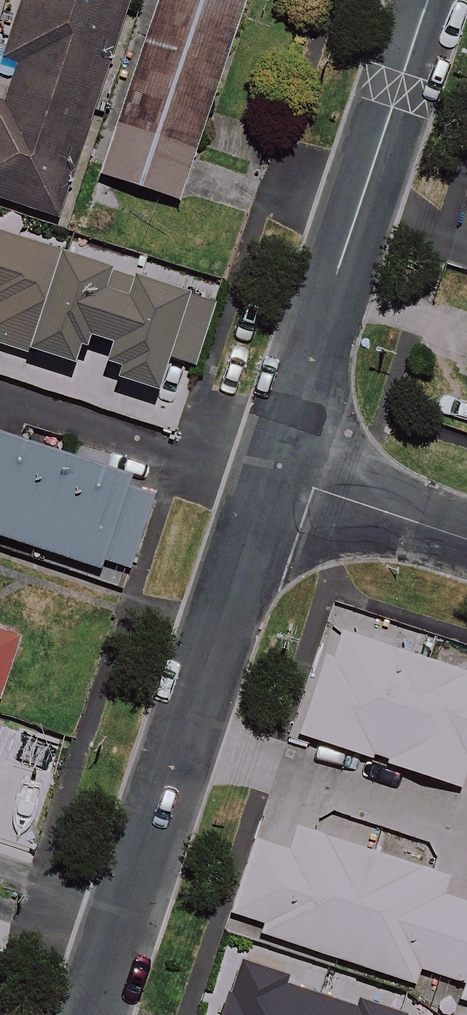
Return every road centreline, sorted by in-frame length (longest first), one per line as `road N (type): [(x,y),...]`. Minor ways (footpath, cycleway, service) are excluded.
road 1 (residential): [(274,476),(90,1014)]
road 2 (residential): [(425,0),(274,476)]
road 3 (residential): [(274,476),(466,540)]

